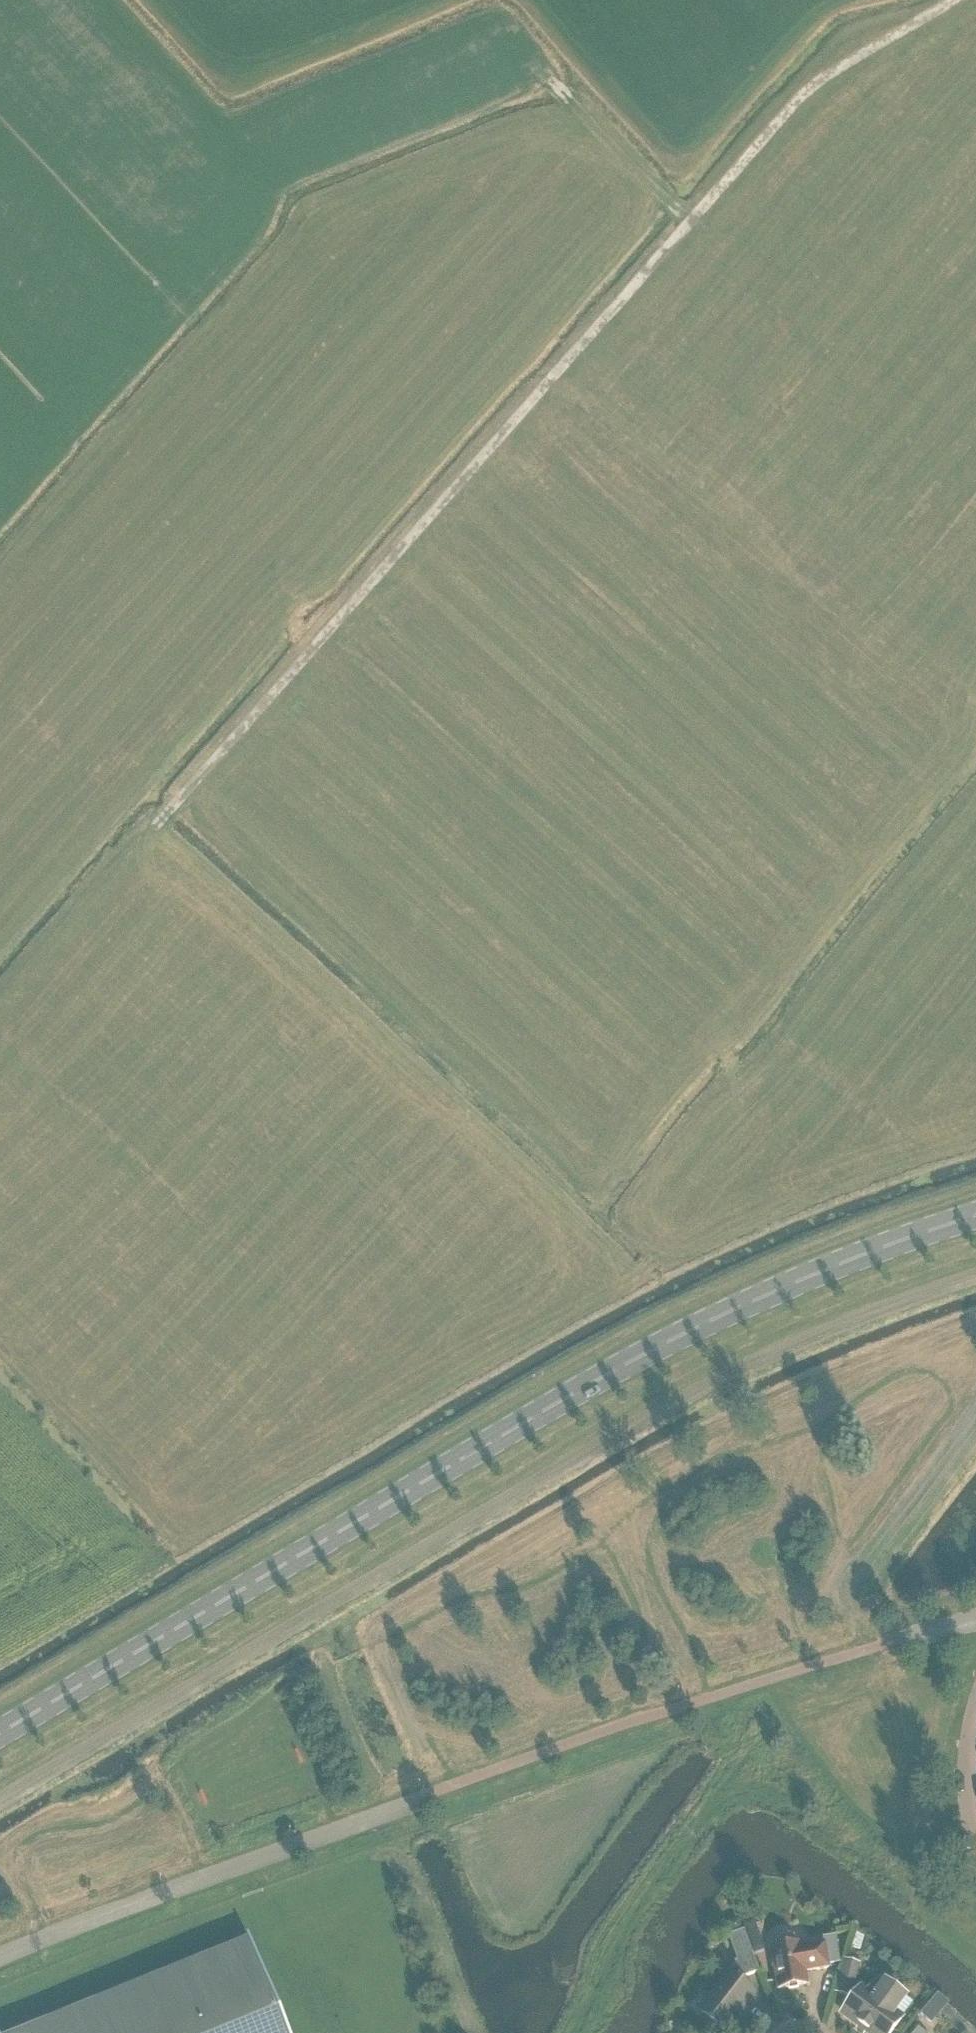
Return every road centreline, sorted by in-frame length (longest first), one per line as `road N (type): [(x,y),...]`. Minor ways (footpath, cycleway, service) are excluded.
road 1 (track): [(0,1126),(172,909),(299,787),(527,493),(547,488),(975,822)]
road 2 (primary): [(0,1732),(674,1338),(816,1271),(975,1214)]
road 3 (track): [(953,0),(830,70),(536,396)]
road 4 (track): [(505,430),(207,768)]
road 5 (unclassified): [(0,1963),(411,1806)]
road 6 (track): [(244,1588),(164,1446),(0,1256)]

